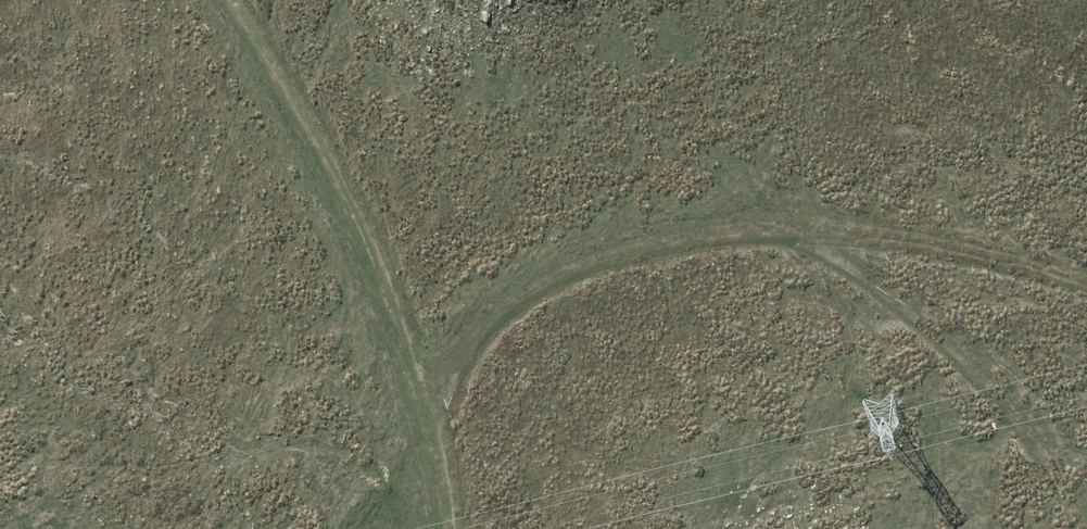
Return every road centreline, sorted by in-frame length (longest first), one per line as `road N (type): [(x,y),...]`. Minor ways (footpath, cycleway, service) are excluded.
road 1 (track): [(423,420),(480,327),(555,271),(673,238),(786,230),(1086,282)]
road 2 (track): [(447,528),(438,470),(368,250),(230,0)]
road 3 (track): [(817,236),(955,341),(1047,444),(1082,528)]

